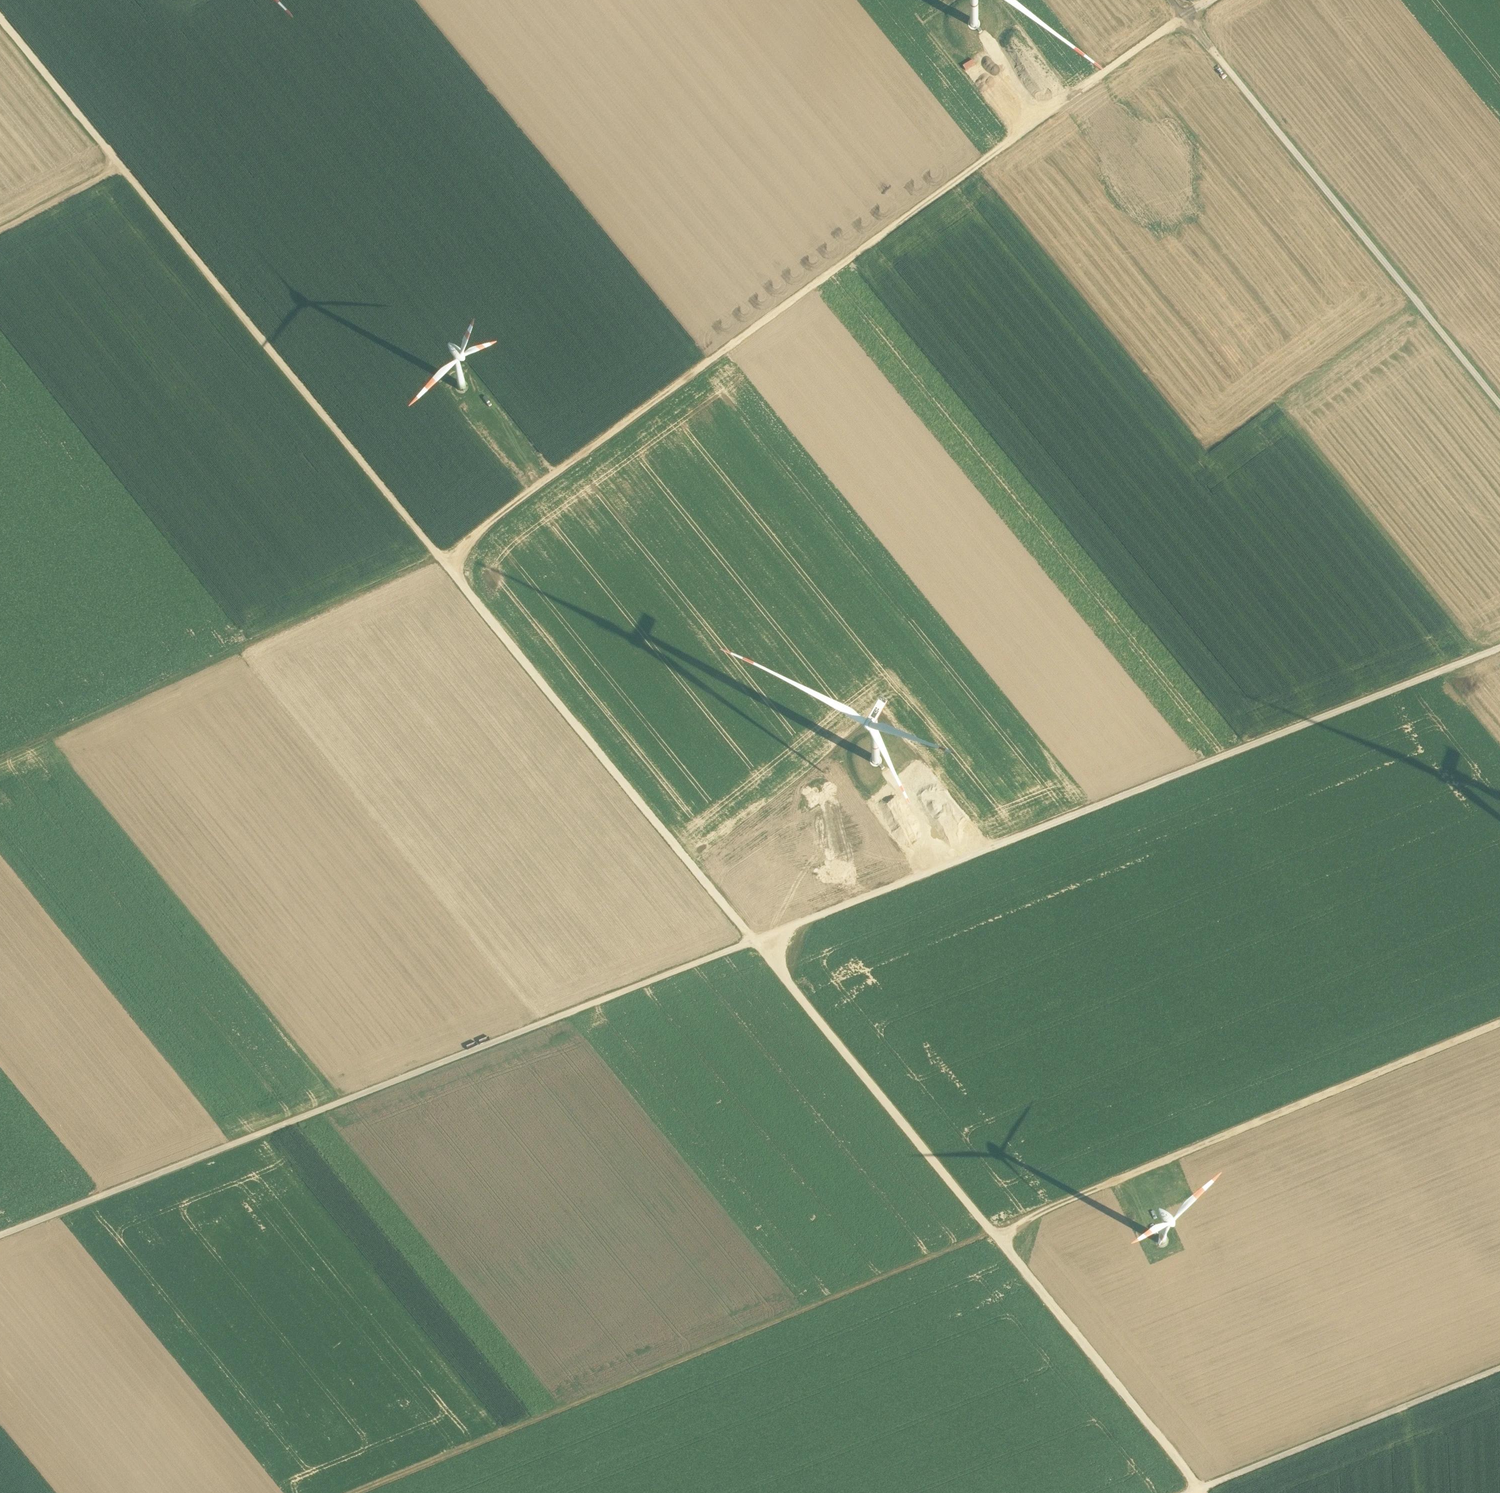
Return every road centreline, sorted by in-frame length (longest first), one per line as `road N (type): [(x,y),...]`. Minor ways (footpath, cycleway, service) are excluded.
road 1 (track): [(1499,656),(0,1235)]
road 2 (track): [(0,15),(992,1232)]
road 3 (track): [(0,760),(445,558),(1184,15)]
road 4 (track): [(356,1492),(992,1232)]
road 5 (track): [(1184,15),(1499,402)]
road 6 (track): [(1499,1023),(1133,1173)]
road 7 (track): [(992,1232),(1198,1492)]
road 8 (track): [(1198,1489),(1499,1369)]
road 9 (track): [(992,1232),(1133,1173)]
road 10 (track): [(129,170),(0,240)]

